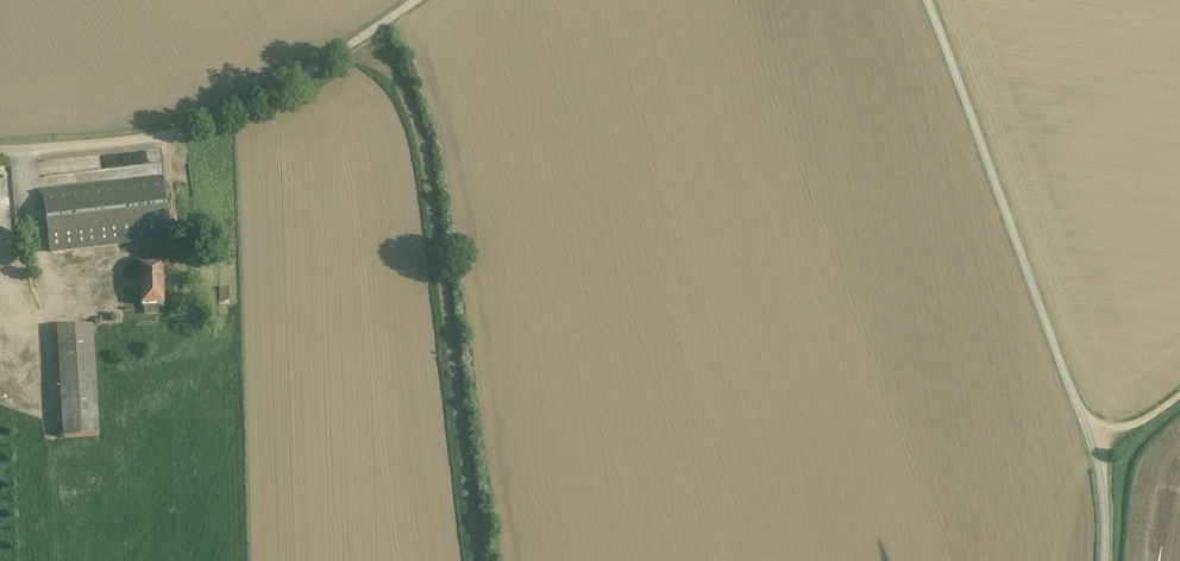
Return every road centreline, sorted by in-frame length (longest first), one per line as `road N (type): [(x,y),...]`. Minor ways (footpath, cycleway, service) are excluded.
road 1 (unclassified): [(1104,560),(1103,476),(924,0)]
road 2 (track): [(361,41),(396,76),(431,184),(480,560)]
road 3 (unclassified): [(0,150),(144,139),(232,117),(419,0)]

